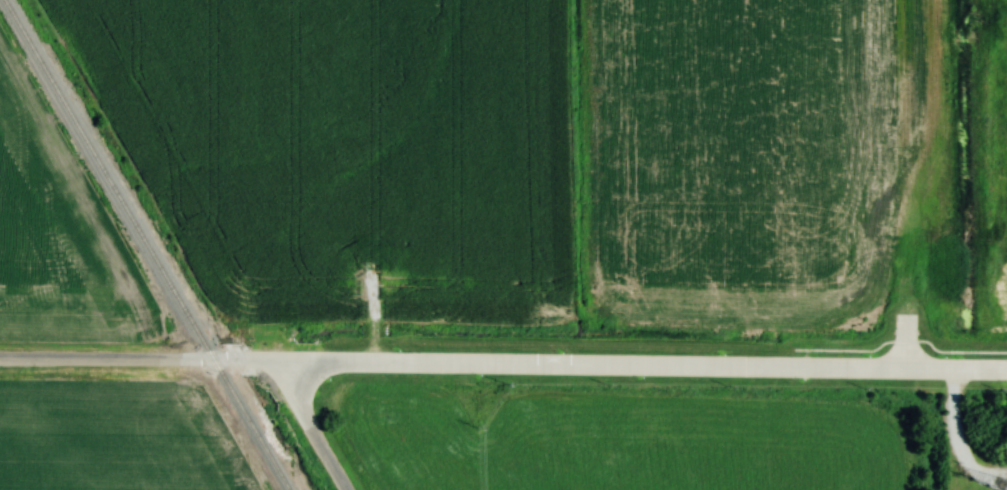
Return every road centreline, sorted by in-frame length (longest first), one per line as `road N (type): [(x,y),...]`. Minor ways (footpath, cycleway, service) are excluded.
road 1 (secondary): [(295,361),(887,371)]
road 2 (residential): [(0,358),(189,360)]
road 3 (secondary): [(344,489),(300,409),(295,361)]
road 4 (secondary): [(1006,372),(887,371)]

